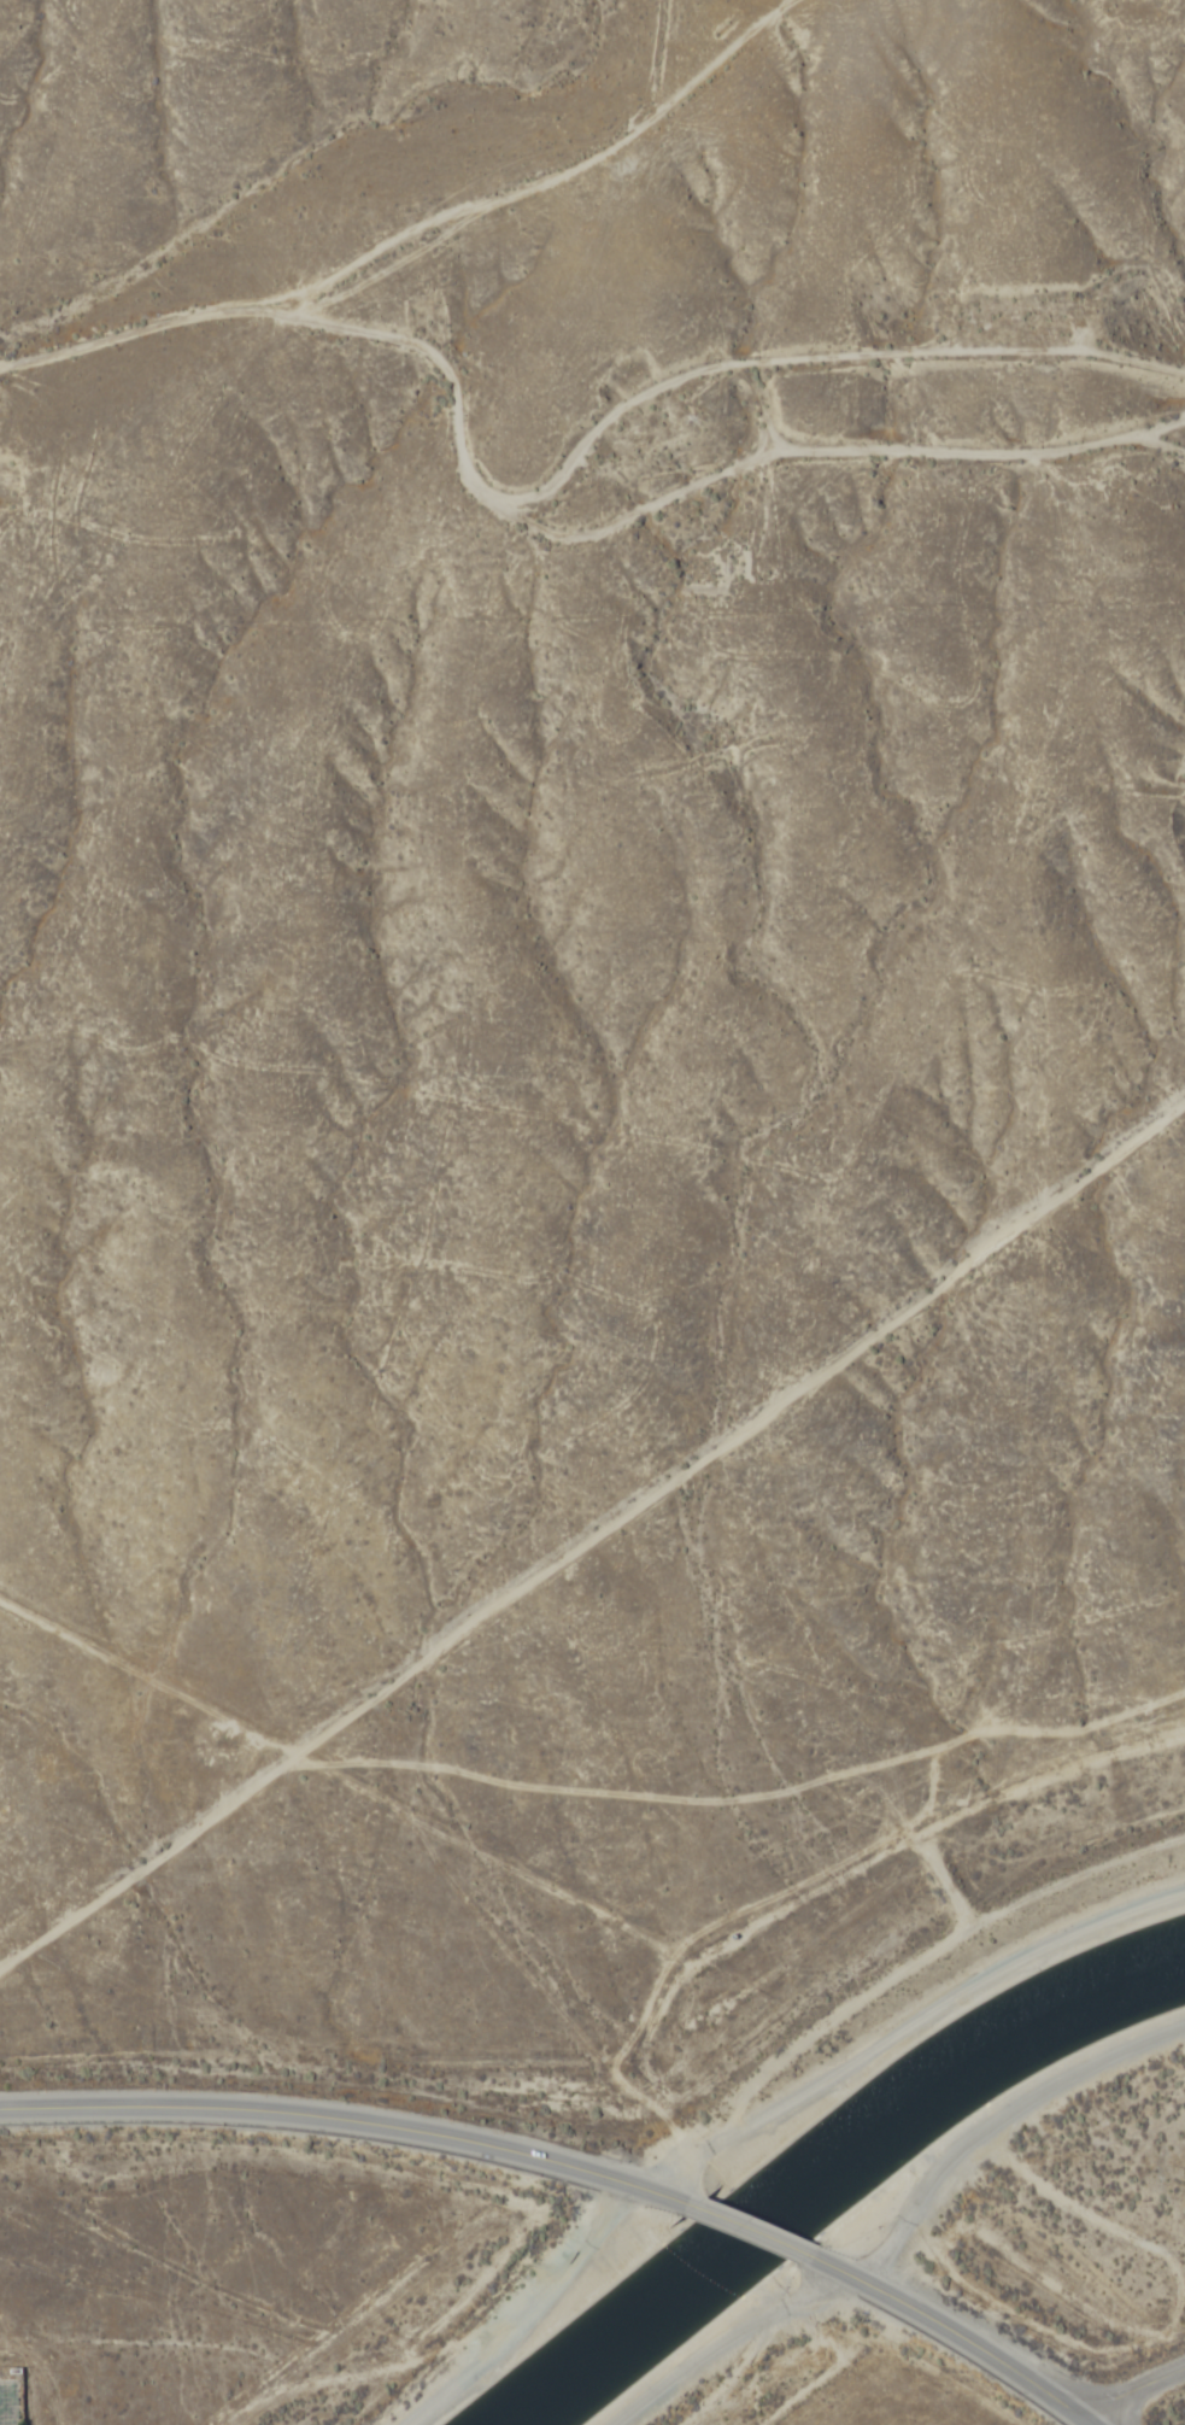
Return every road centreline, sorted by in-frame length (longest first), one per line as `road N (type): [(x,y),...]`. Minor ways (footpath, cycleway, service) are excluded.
road 1 (track): [(1184,1099),(0,1966)]
road 2 (residential): [(1184,398),(746,398),(639,474),(527,474),(413,367),(313,322),(151,316),(0,355)]
road 3 (tertiary): [(0,2110),(242,2110),(418,2133),(694,2204)]
road 4 (tertiary): [(806,2253),(858,2277),(1092,2424)]
road 5 (tertiary): [(694,2204),(806,2253)]

